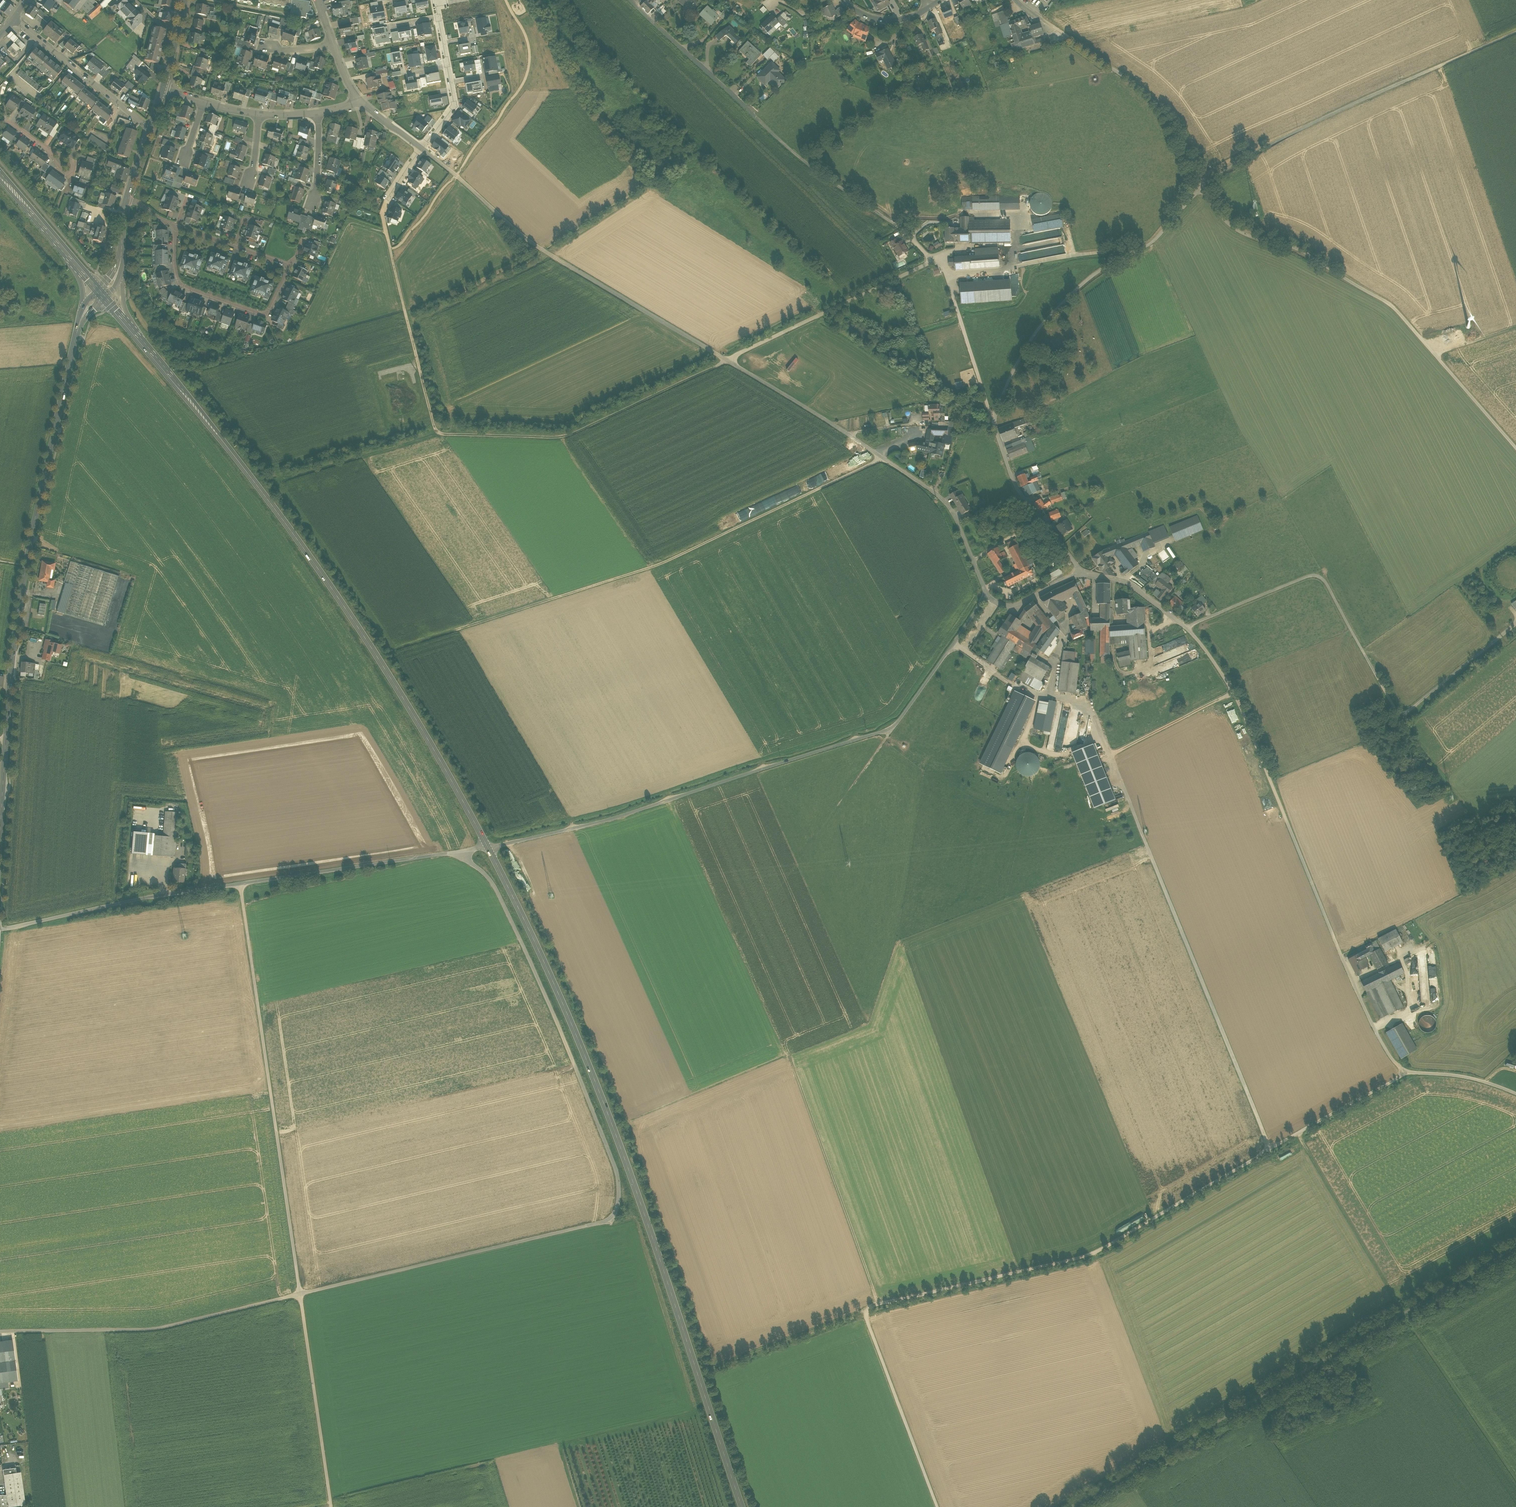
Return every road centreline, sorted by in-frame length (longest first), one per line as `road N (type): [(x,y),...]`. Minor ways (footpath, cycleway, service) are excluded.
road 1 (track): [(461,851),(495,888),(574,1064),(618,1176),(610,1220),(156,1329),(11,1331)]
road 2 (unclassified): [(421,149),(526,240),(941,497),(987,595)]
road 3 (track): [(1405,1069),(1095,1254),(880,1304),(741,1356)]
road 4 (unclassified): [(1081,574),(1126,583),(1187,628),(1237,699),(1343,958),(1394,1059),(1405,1069),(1515,1094)]
road 5 (secondary): [(742,1506),(588,1061),(488,848)]
road 6 (secondary): [(488,848),(328,583),(131,330)]
road 7 (track): [(240,884),(331,1506)]
road 8 (residential): [(987,595),(888,730),(620,816),(488,848)]
road 9 (track): [(725,360),(566,438),(436,435),(381,213),(387,199)]
road 10 (track): [(406,646),(660,564),(884,458)]
road 11 (tertiary): [(0,836),(19,608),(74,341)]
road 12 (unclassified): [(1201,184),(1155,238),(1079,286),(1040,327),(994,423),(1022,496),(1081,574)]
road 13 (unclassified): [(488,848),(153,896),(0,929)]
road 14 (track): [(1187,628),(1318,576),(1400,717),(1475,822),(1515,842)]
road 15 (unclassified): [(1201,184),(1218,212),(1244,233),(1294,247),(1393,305),(1515,448)]
road 16 (unclassified): [(1201,184),(1321,118),(1515,32)]
road 17 (unclassified): [(1017,0),(1157,106),(1201,184)]
road 18 (track): [(934,262),(756,118)]
road 19 (unclassified): [(937,1506),(863,1310)]
road 20 (residential): [(176,226),(180,284),(219,299),(264,313),(289,267)]
road 21 (track): [(946,277),(1142,247)]
road 22 (track): [(1298,1134),(1397,1301)]
road 23 (track): [(1515,1479),(1412,1327)]
road 24 (residential): [(14,19),(150,129)]
road 25 (track): [(994,423),(946,277),(934,262)]
road 26 (residential): [(756,118),(630,0)]
road 27 (track): [(1400,717),(1515,623)]
road 28 (track): [(436,435),(312,470)]

